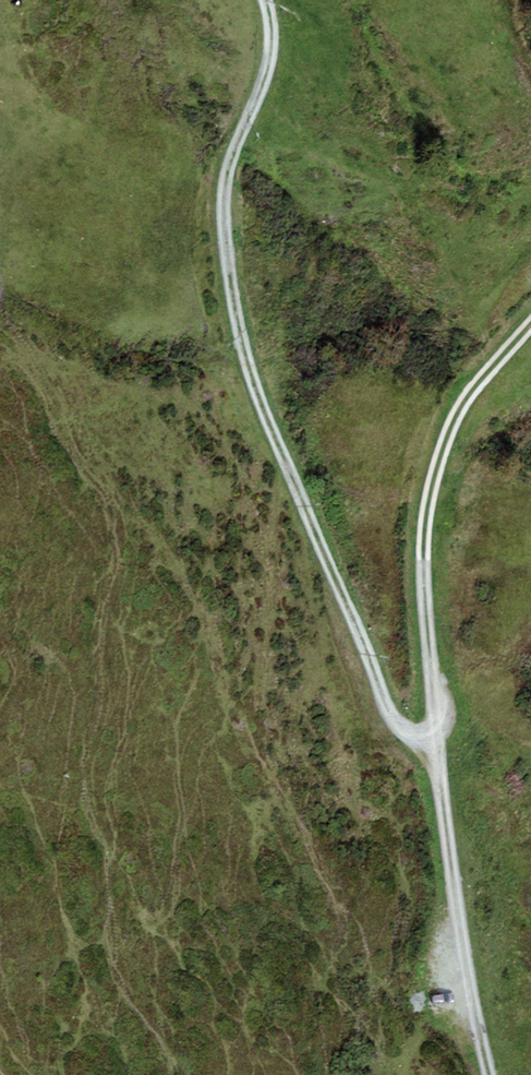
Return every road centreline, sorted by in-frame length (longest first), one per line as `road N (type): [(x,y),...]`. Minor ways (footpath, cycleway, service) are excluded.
road 1 (track): [(437,745),(403,714),(248,368),(231,187),(281,40),(263,0)]
road 2 (track): [(530,334),(456,418),(432,556),(437,745),(491,1074)]

